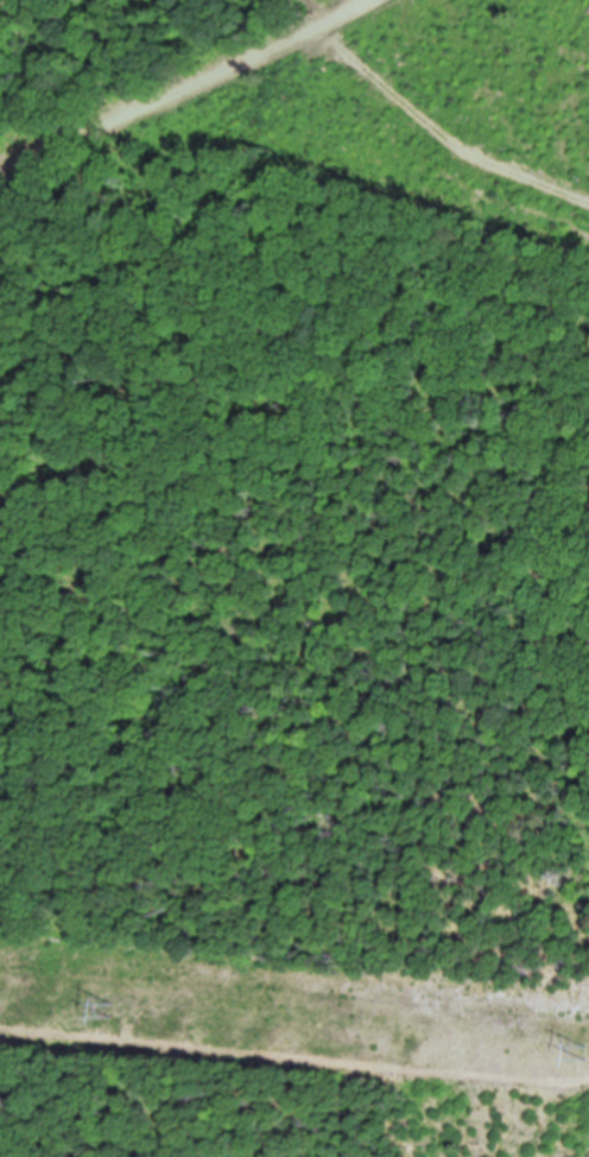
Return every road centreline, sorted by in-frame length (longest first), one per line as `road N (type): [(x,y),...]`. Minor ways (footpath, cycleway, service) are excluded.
road 1 (residential): [(0,169),(330,30),(376,0)]

